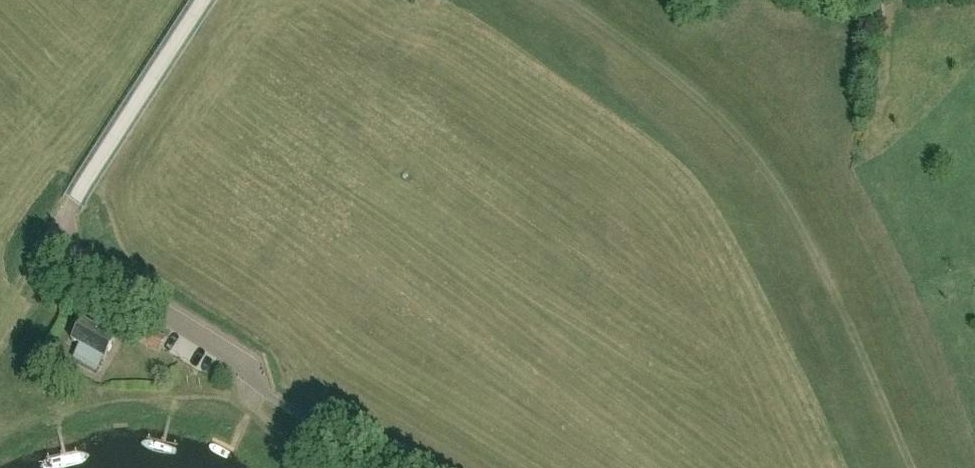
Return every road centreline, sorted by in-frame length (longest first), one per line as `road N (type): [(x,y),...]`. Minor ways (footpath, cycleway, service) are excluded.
road 1 (unclassified): [(208,0),(64,227),(73,255),(207,339),(268,394)]

